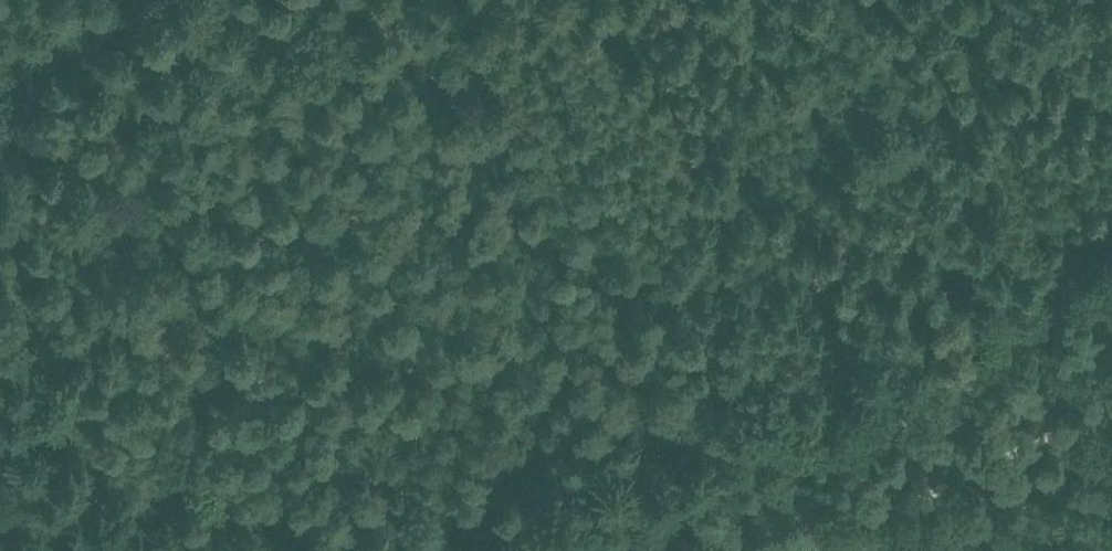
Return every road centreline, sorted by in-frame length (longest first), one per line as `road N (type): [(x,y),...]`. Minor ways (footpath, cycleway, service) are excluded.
road 1 (track): [(1111,408),(811,550)]
road 2 (track): [(0,102),(176,0)]

